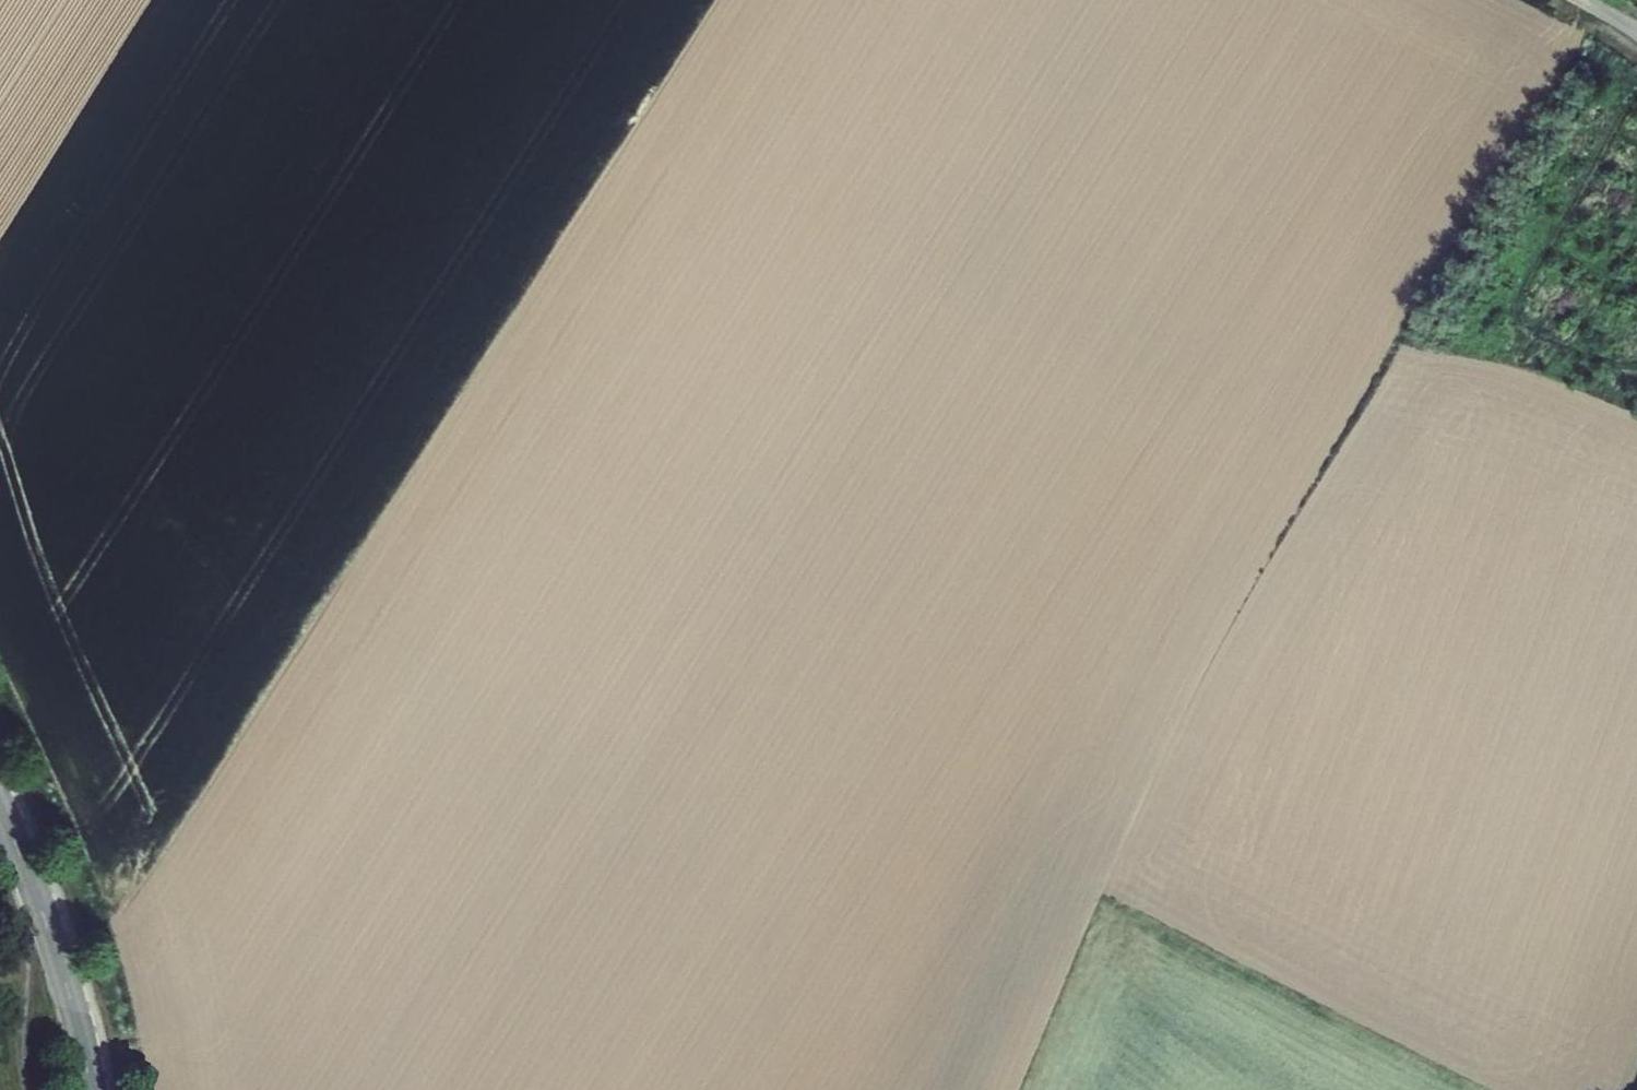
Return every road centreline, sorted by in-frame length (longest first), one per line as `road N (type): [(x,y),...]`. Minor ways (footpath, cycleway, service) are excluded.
road 1 (secondary): [(93,1089),(59,956),(0,805)]

